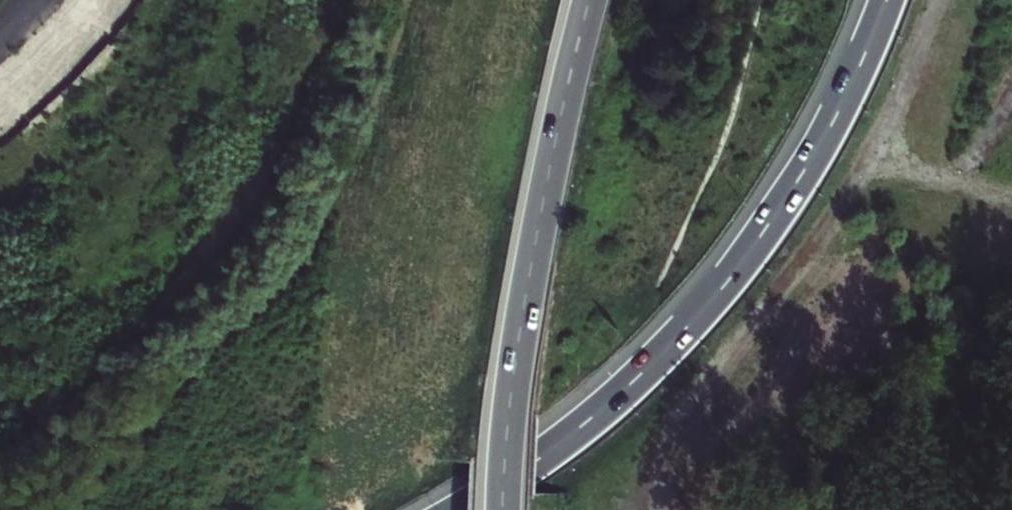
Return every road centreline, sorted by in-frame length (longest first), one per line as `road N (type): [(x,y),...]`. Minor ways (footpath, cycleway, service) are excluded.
road 1 (trunk): [(886,0),(835,119),(723,288),(595,417),(464,509)]
road 2 (track): [(942,0),(887,163),(737,341),(659,461),(664,509)]
road 3 (track): [(335,0),(293,126),(258,195),(115,382),(83,406),(42,415),(0,410)]
road 4 (trunk): [(560,120),(512,380),(502,509)]
road 5 (trunk): [(596,0),(560,120)]
road 6 (trunk): [(581,0),(560,120)]

